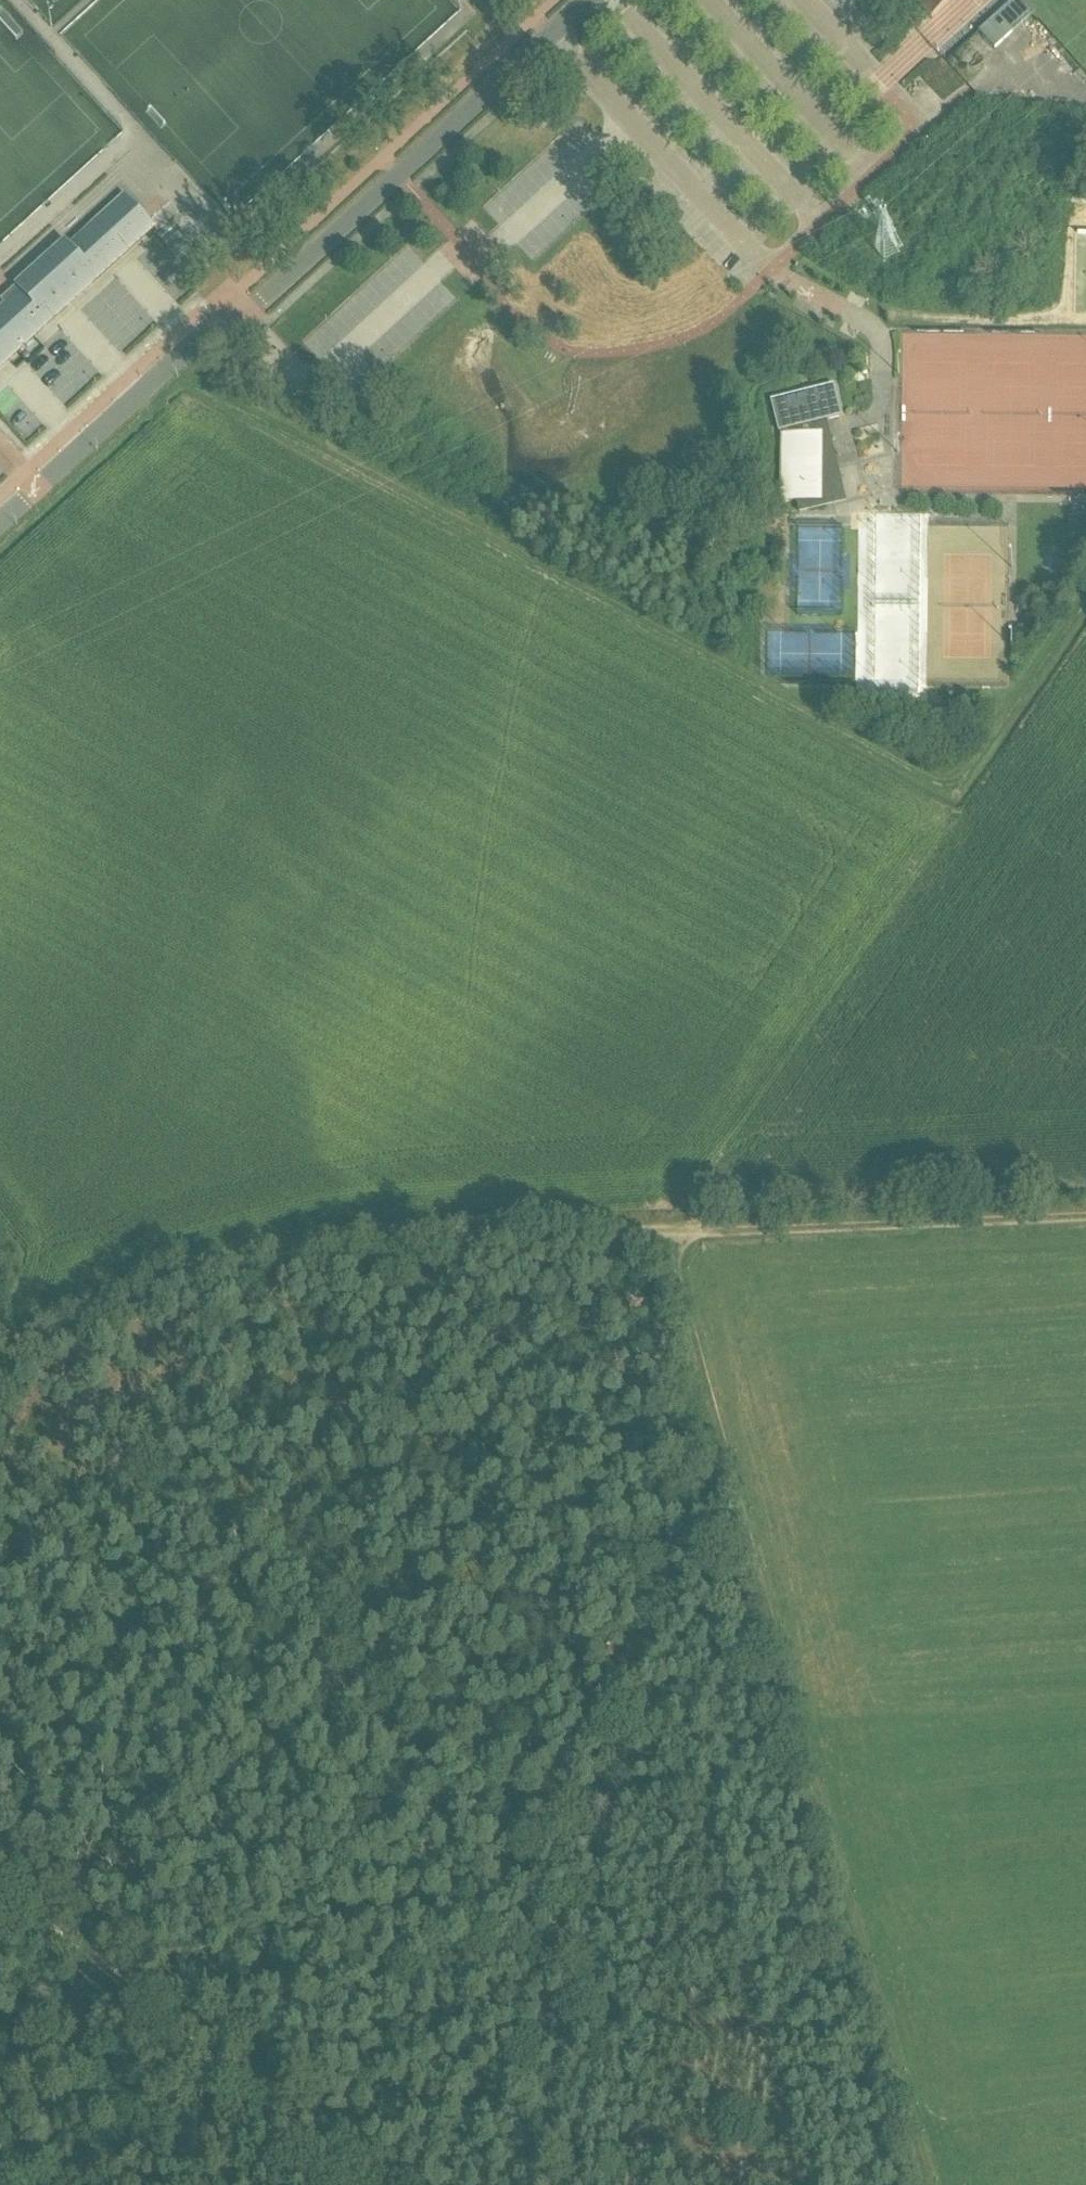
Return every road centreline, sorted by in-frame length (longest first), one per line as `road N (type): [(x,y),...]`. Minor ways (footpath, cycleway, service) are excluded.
road 1 (track): [(655,1231),(924,2184)]
road 2 (unclassified): [(0,515),(233,309),(267,297),(591,0)]
road 3 (track): [(1085,650),(969,801),(945,852),(675,1231)]
road 4 (track): [(655,1231),(424,1235),(318,1249),(76,1316),(38,1335),(0,1382)]
road 5 (track): [(355,2184),(0,1880)]
road 6 (track): [(1085,1214),(655,1231)]

